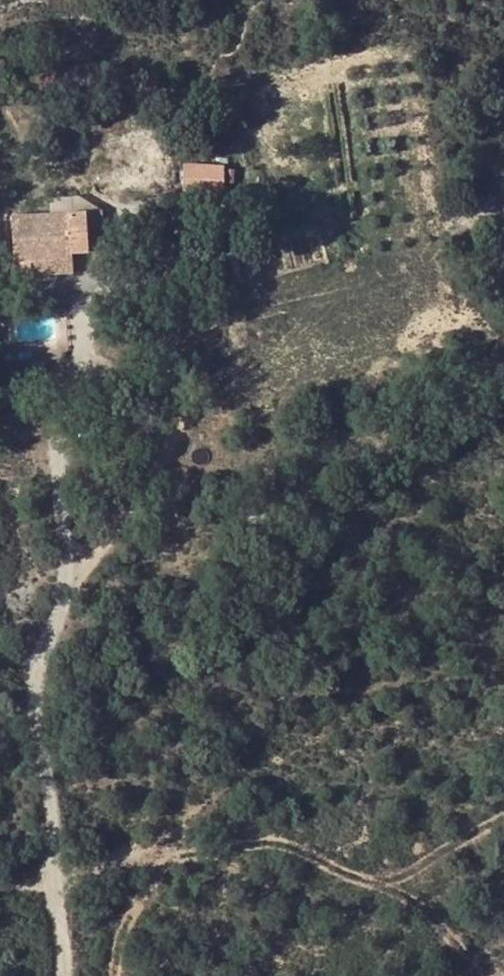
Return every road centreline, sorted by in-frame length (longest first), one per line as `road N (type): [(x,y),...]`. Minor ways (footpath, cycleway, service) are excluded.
road 1 (track): [(112,975),(124,922),(159,858),(256,843),(375,883),(404,879),(503,816)]

